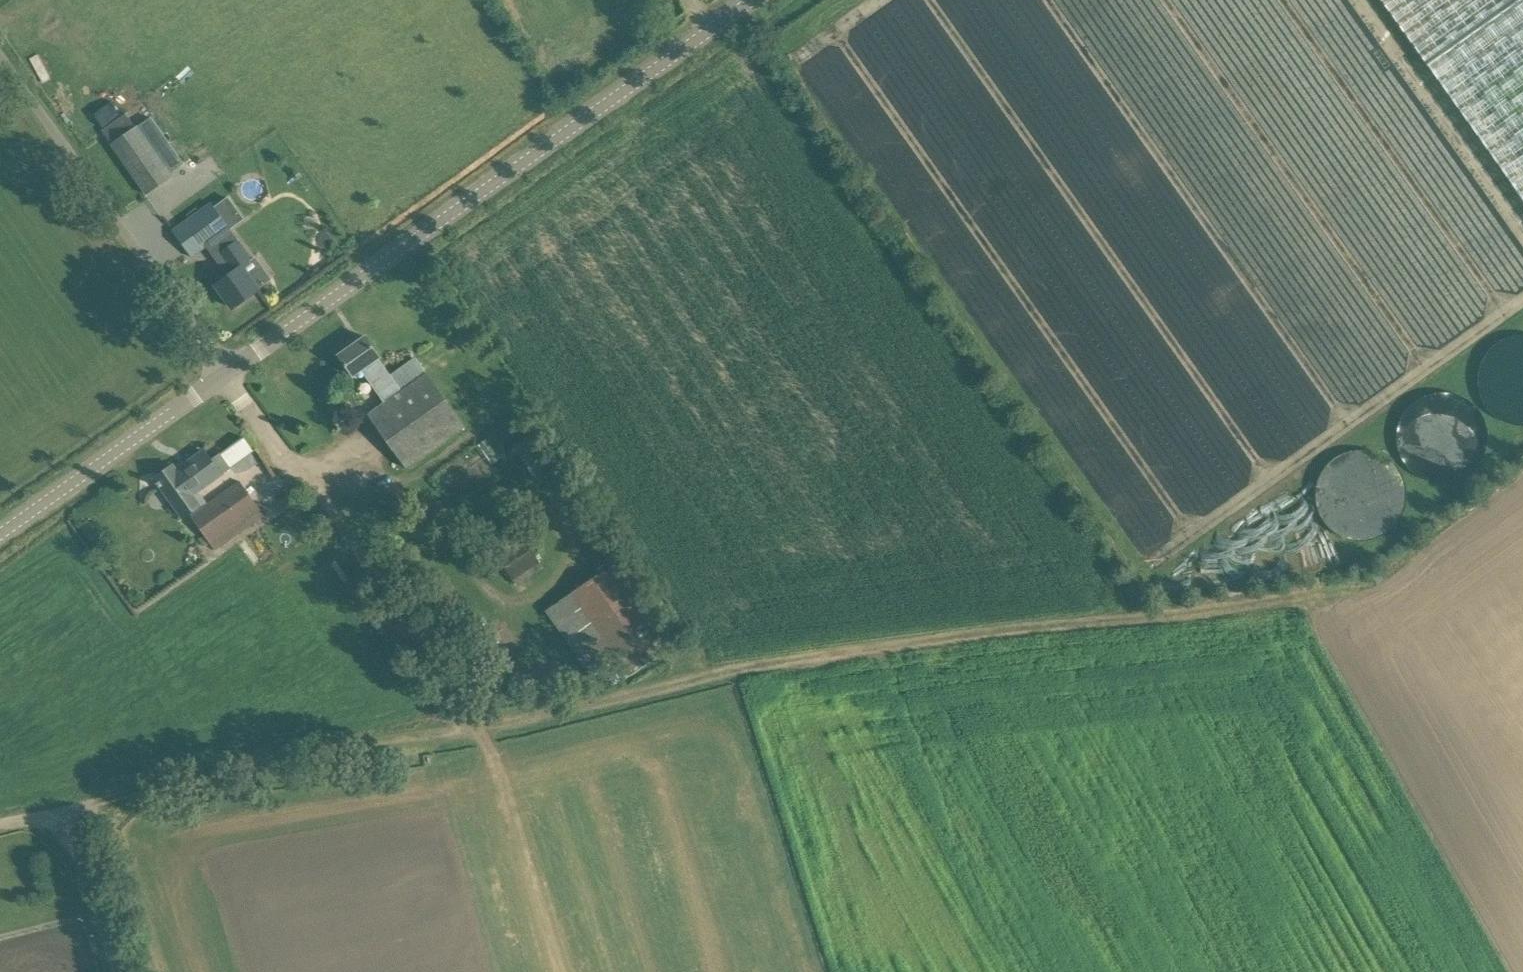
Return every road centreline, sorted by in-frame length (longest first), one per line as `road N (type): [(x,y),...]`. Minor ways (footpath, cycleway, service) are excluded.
road 1 (track): [(1293,596),(897,642),(474,725)]
road 2 (tertiary): [(225,374),(738,0)]
road 3 (track): [(474,725),(0,824)]
road 4 (unclassified): [(0,54),(225,374)]
road 5 (track): [(474,725),(302,472)]
road 6 (tertiary): [(0,533),(225,374)]
road 7 (track): [(225,374),(302,472)]

